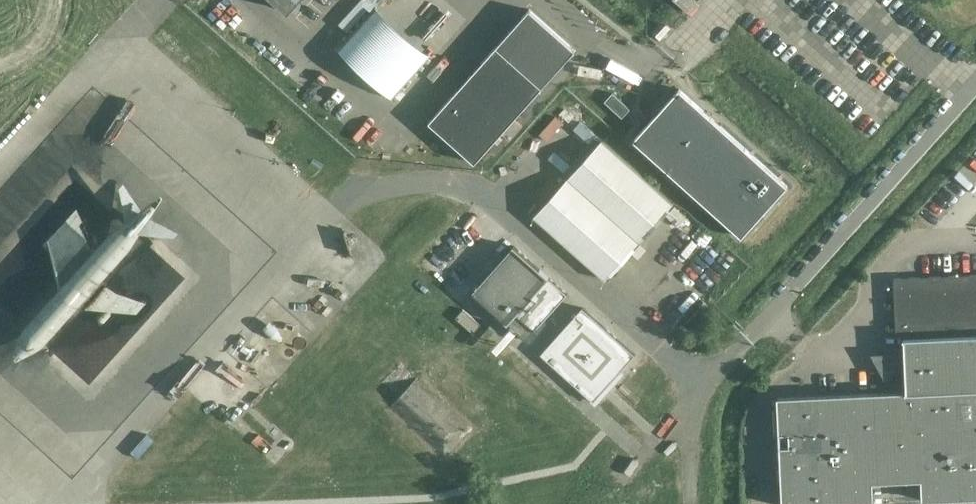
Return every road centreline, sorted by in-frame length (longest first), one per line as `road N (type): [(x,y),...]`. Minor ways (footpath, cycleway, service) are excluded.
road 1 (unclassified): [(754,335),(975,87)]

